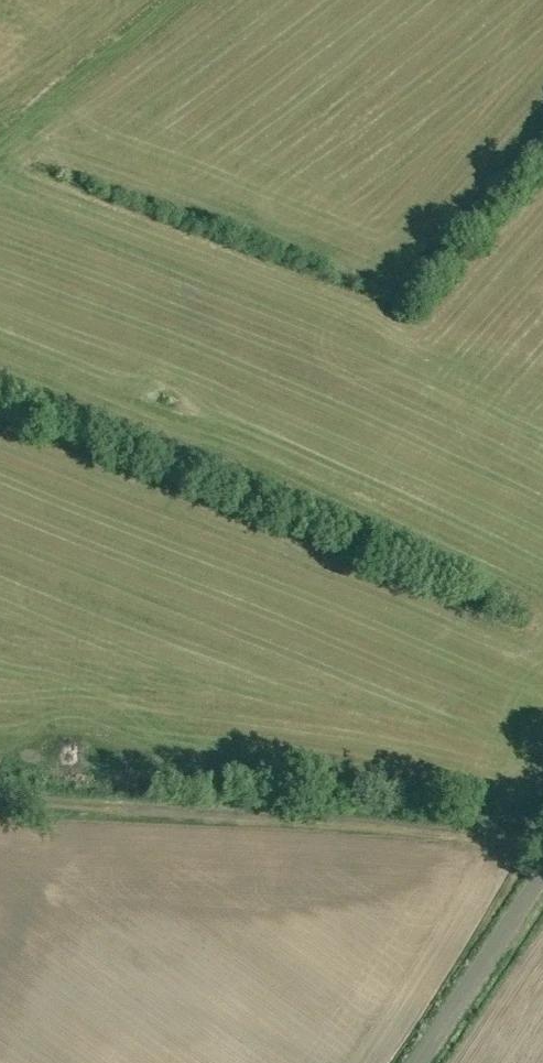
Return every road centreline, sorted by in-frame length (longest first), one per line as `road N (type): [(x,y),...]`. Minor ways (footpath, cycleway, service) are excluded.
road 1 (unclassified): [(421,1062),(542,877)]

